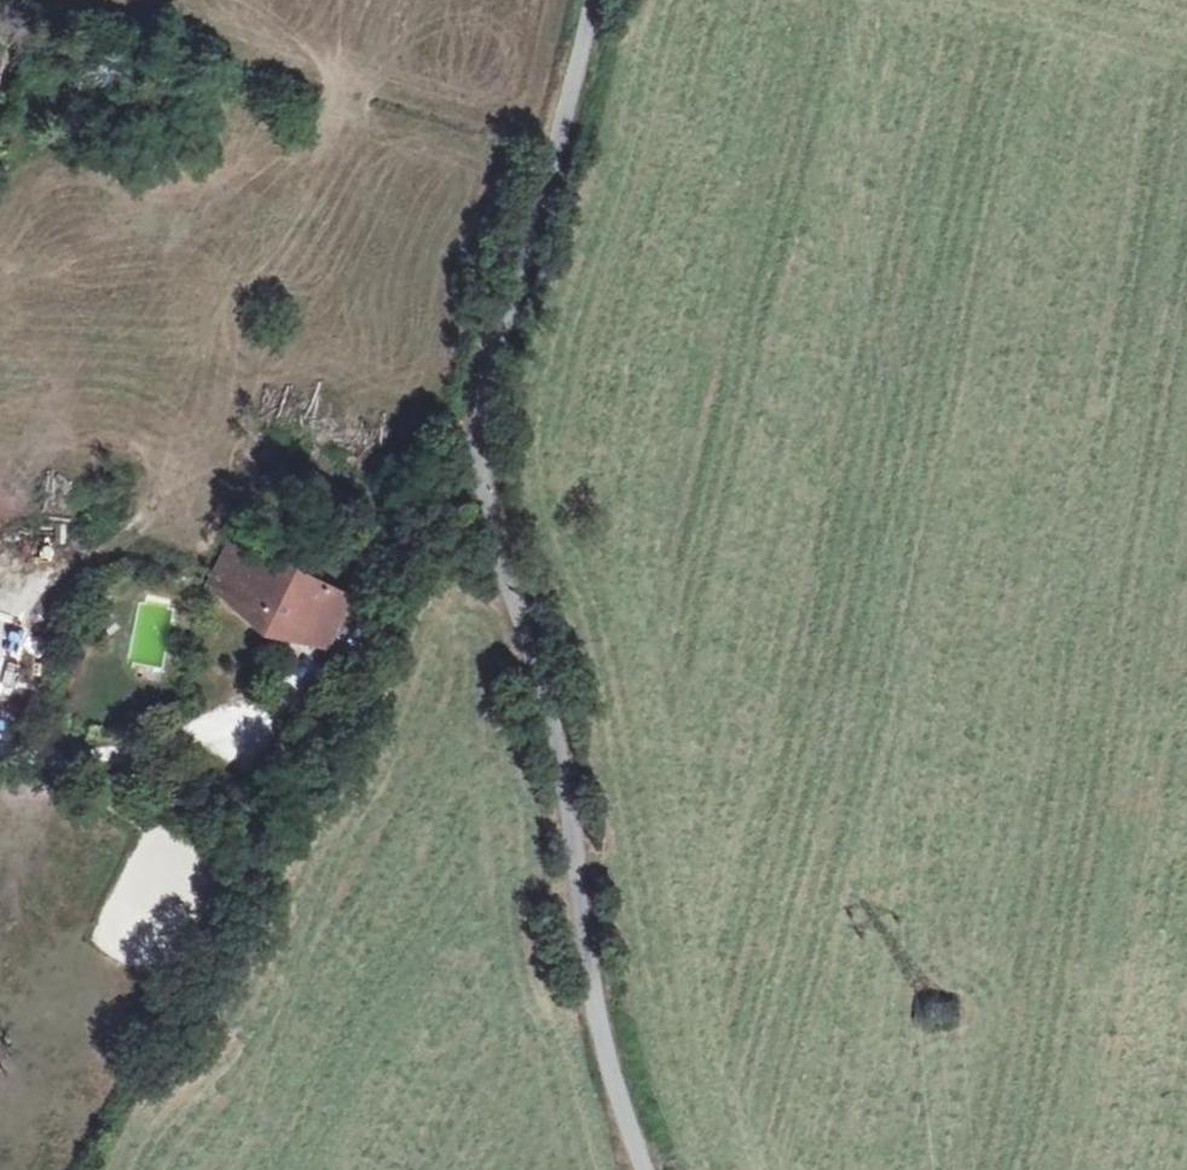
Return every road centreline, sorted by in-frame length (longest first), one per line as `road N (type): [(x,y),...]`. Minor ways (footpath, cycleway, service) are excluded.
road 1 (unclassified): [(652,1169),(610,1055),(586,950),(573,805),(555,717),(482,490),(481,433),(594,0)]

